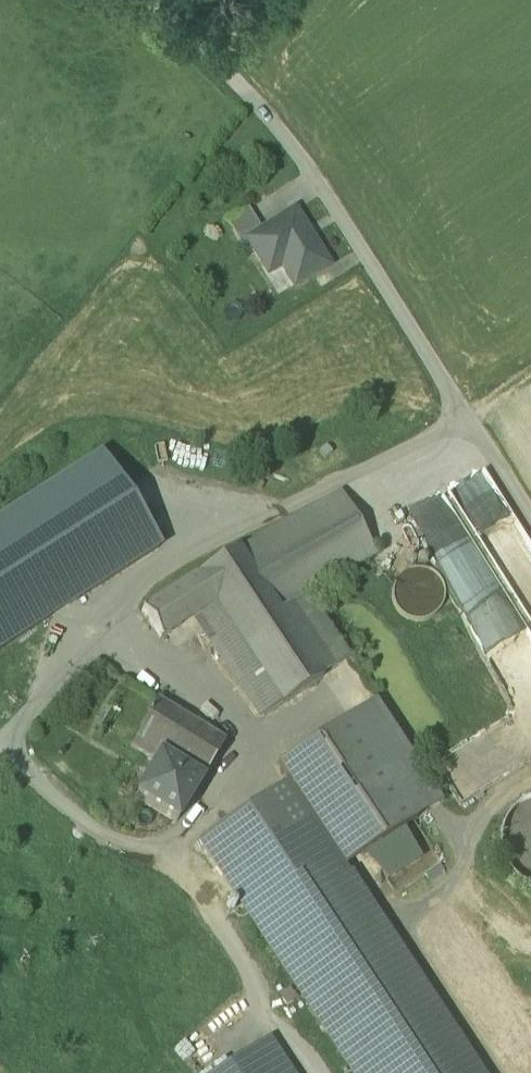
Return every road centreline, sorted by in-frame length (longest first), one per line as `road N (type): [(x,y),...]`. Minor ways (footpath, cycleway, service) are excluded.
road 1 (residential): [(530,510),(273,119),(148,0)]

